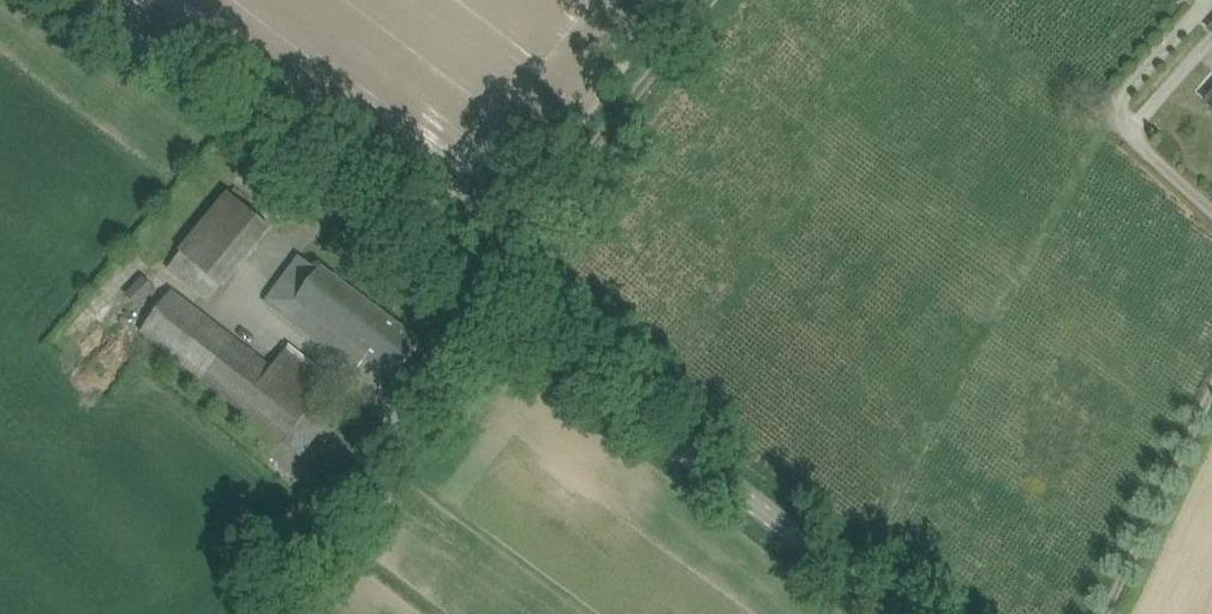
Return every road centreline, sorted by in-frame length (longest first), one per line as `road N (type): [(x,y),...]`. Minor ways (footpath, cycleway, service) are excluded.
road 1 (unclassified): [(895,613),(81,0)]
road 2 (track): [(709,0),(484,301)]
road 3 (track): [(1211,210),(1121,124),(1205,0)]
road 4 (track): [(1107,613),(1211,392)]

